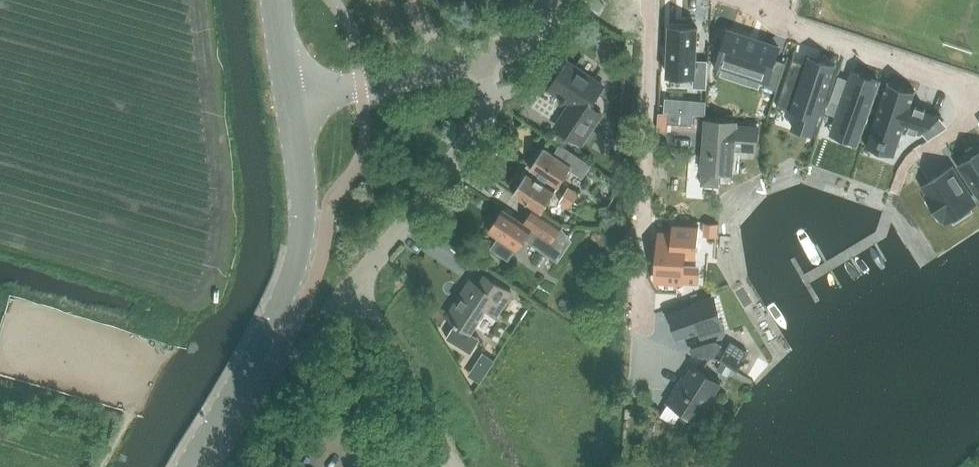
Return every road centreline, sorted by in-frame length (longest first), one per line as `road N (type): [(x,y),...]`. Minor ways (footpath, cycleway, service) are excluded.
road 1 (tertiary): [(187,466),(296,264),(304,215),(288,99)]
road 2 (residential): [(358,292),(491,105),(490,59)]
road 3 (residential): [(288,99),(490,59)]

